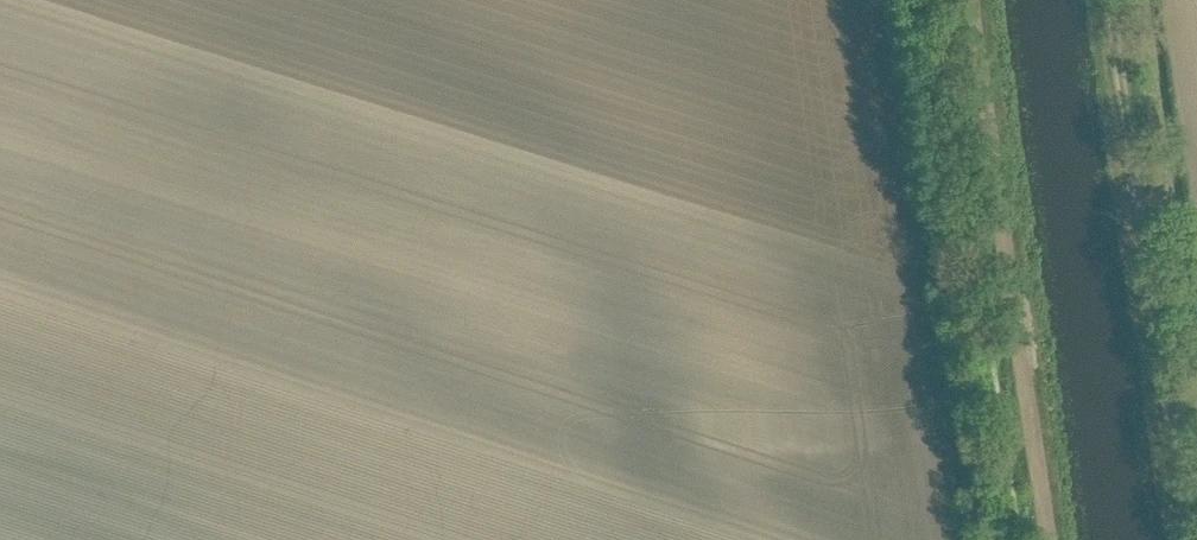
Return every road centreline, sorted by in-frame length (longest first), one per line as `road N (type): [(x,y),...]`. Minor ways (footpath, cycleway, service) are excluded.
road 1 (track): [(959,0),(1040,539)]
road 2 (track): [(1193,539),(1114,0)]

